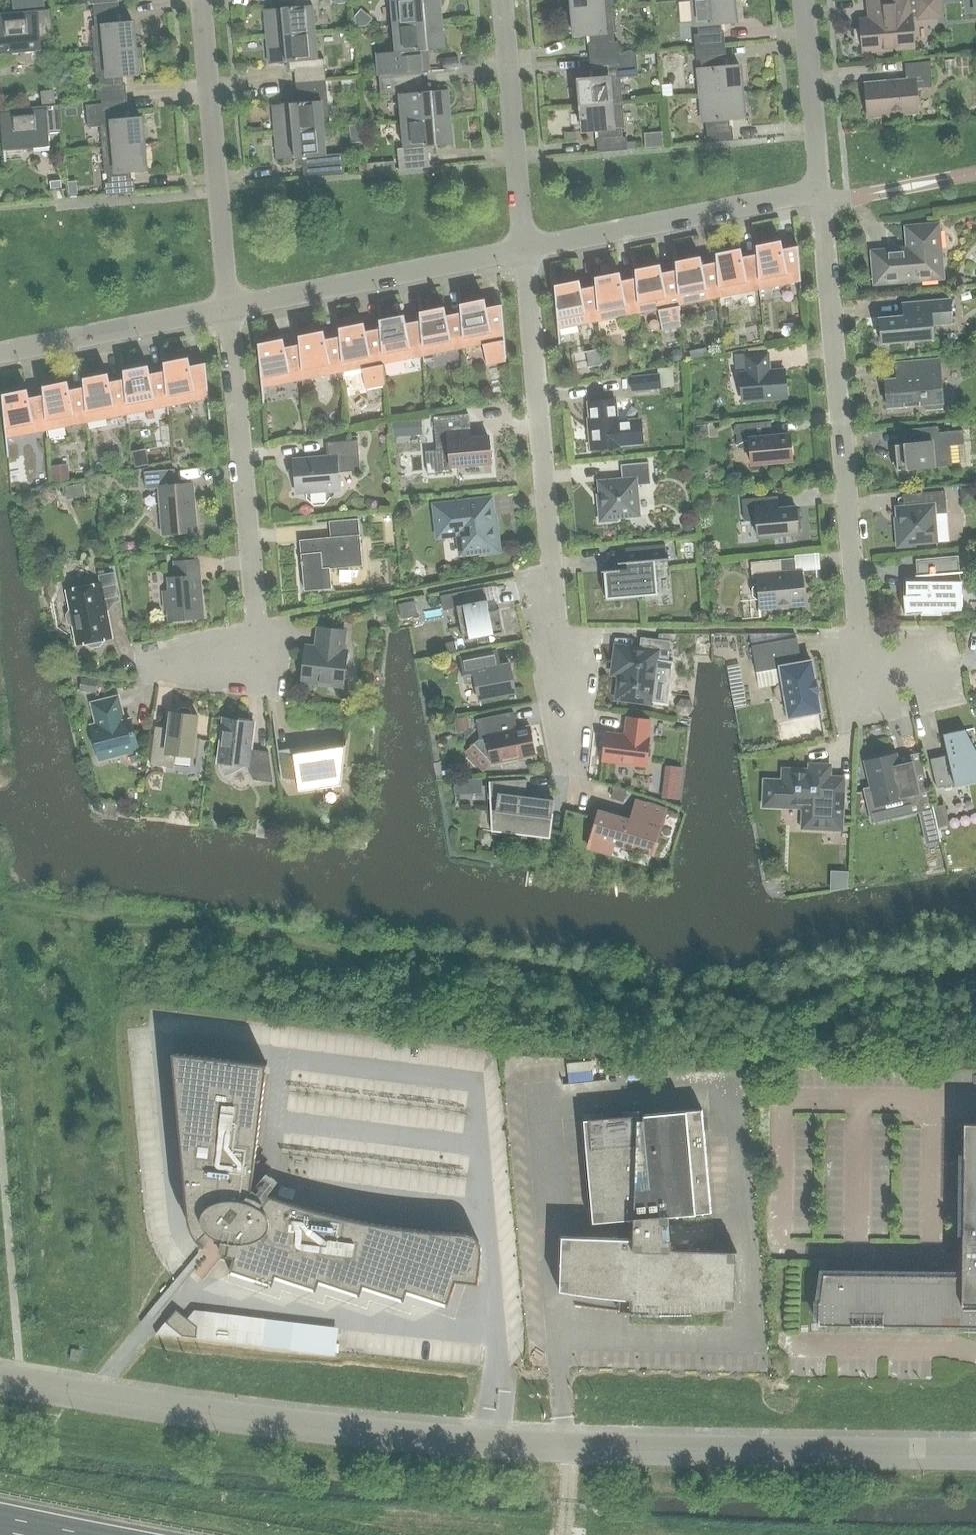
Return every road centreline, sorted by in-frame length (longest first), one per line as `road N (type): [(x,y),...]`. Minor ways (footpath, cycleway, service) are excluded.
road 1 (unclassified): [(975,1450),(723,1453),(422,1439),(0,1380)]
road 2 (residential): [(821,194),(858,630),(900,674)]
road 3 (residential): [(559,695),(549,648),(521,256)]
road 4 (residential): [(215,661),(256,624),(230,312)]
road 5 (residential): [(230,312),(201,0)]
road 6 (residential): [(521,256),(821,194)]
road 7 (residential): [(230,312),(521,256)]
road 8 (residential): [(521,256),(501,0)]
road 9 (residential): [(0,355),(230,312)]
road 10 (residential): [(804,0),(821,194)]

